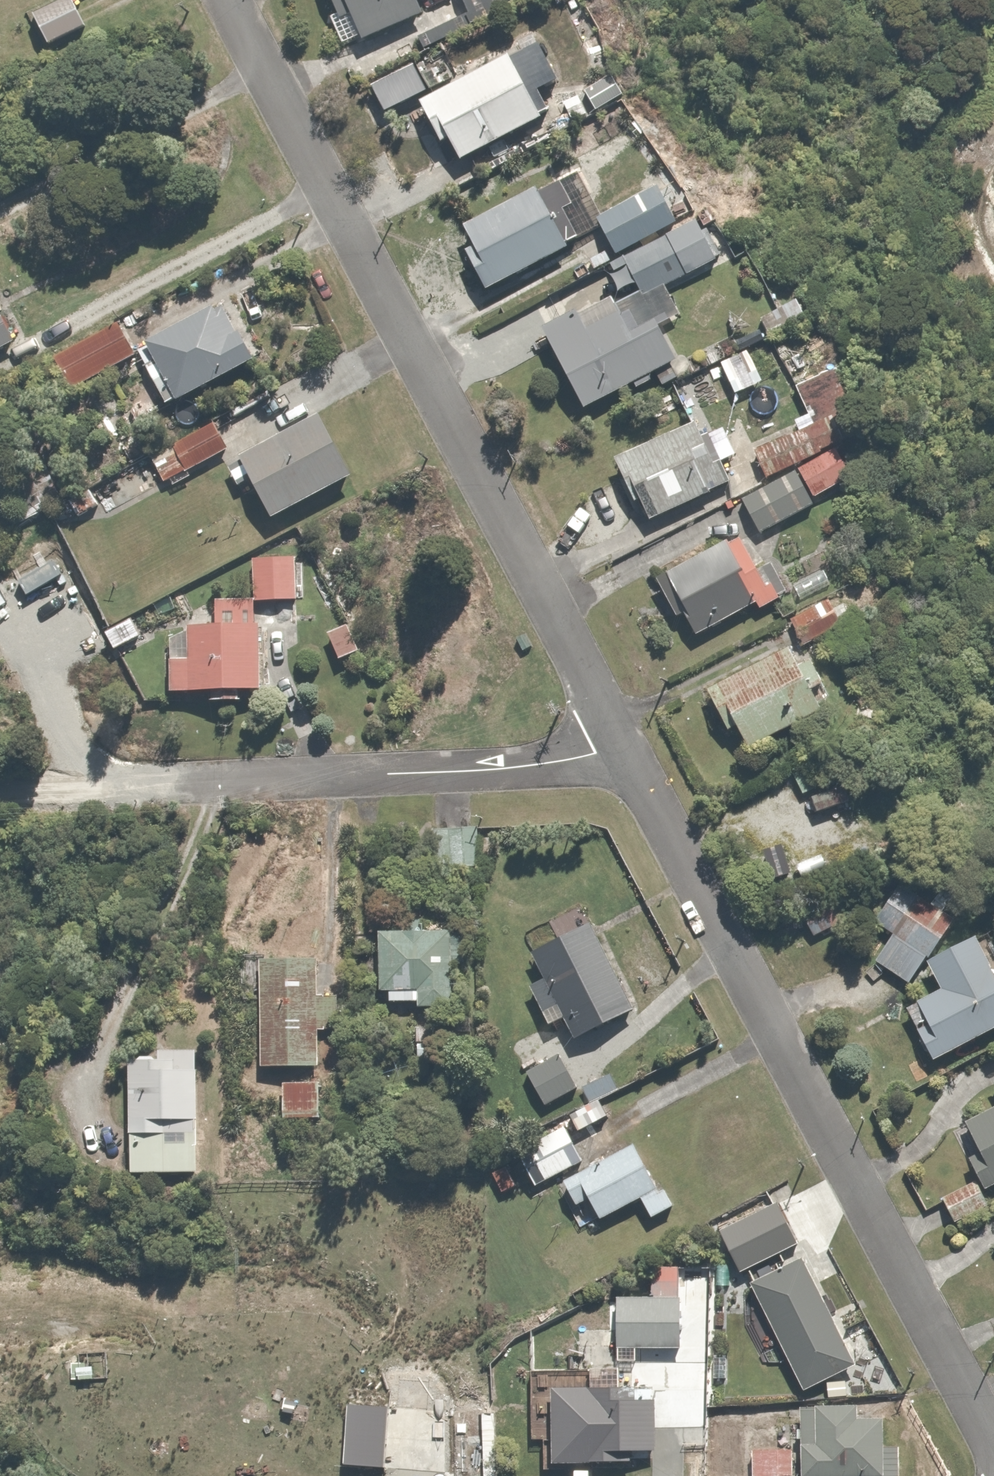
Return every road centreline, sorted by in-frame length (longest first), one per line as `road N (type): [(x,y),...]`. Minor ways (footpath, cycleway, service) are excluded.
road 1 (residential): [(627,741),(235,0)]
road 2 (residential): [(993,1433),(627,741)]
road 3 (residential): [(223,787),(549,764),(627,741)]

